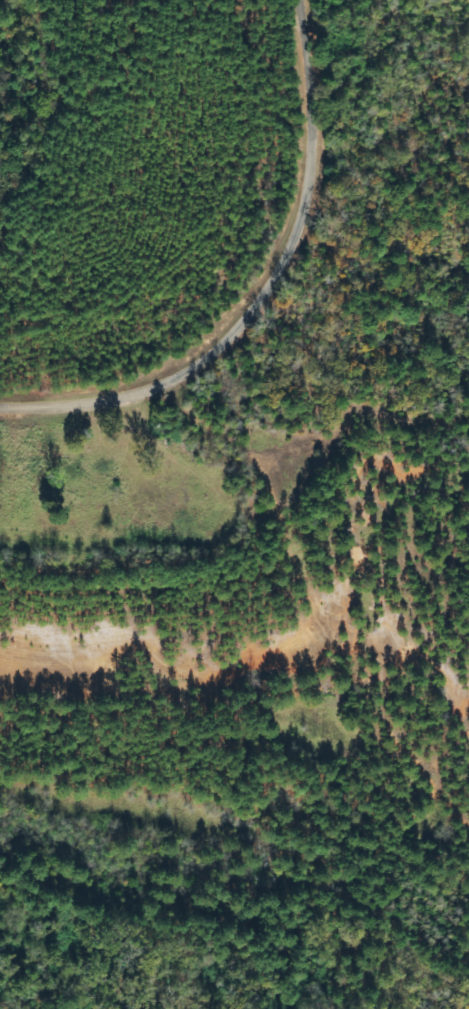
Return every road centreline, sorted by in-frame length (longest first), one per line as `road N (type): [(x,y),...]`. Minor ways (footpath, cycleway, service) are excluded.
road 1 (residential): [(0,408),(154,389),(232,344),(278,286),(311,217),(322,140),(310,0)]
road 2 (residential): [(154,389),(247,449),(468,452)]

